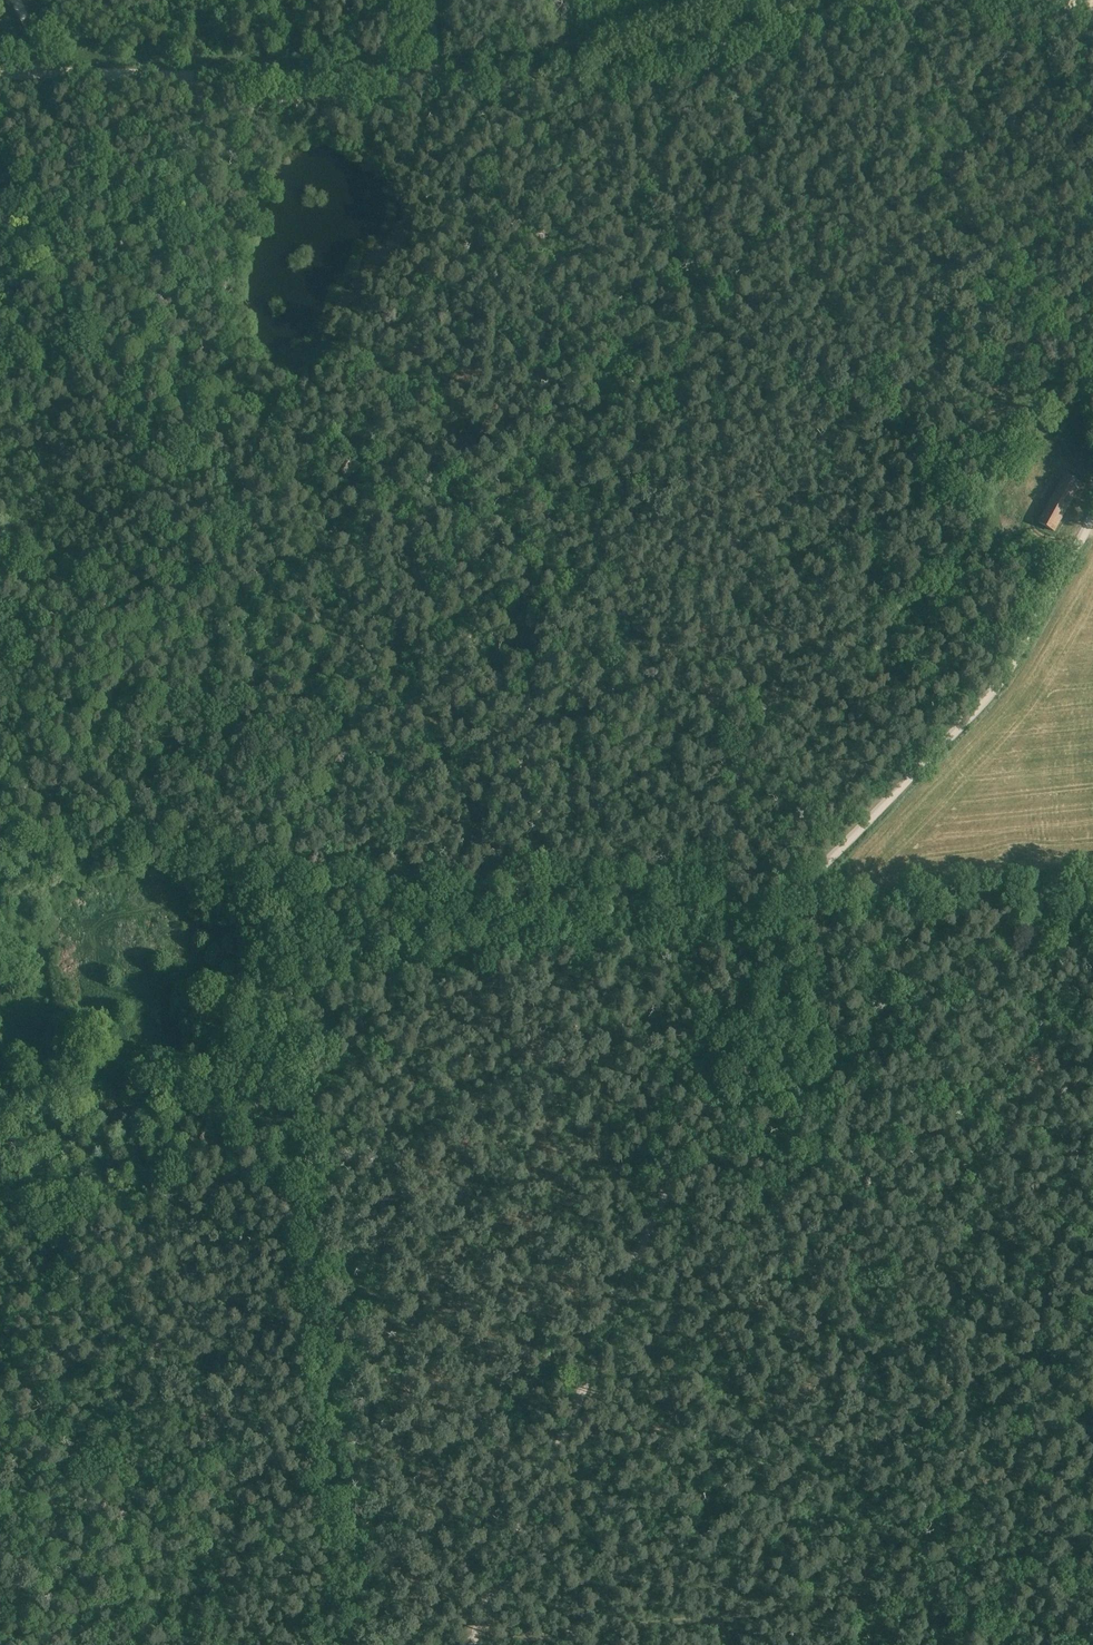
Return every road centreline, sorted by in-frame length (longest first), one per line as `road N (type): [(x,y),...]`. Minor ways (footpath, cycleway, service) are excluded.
road 1 (unclassified): [(466,1644),(785,921),(805,890),(998,698),(1092,521)]
road 2 (unclassified): [(0,74),(610,81),(895,0)]

